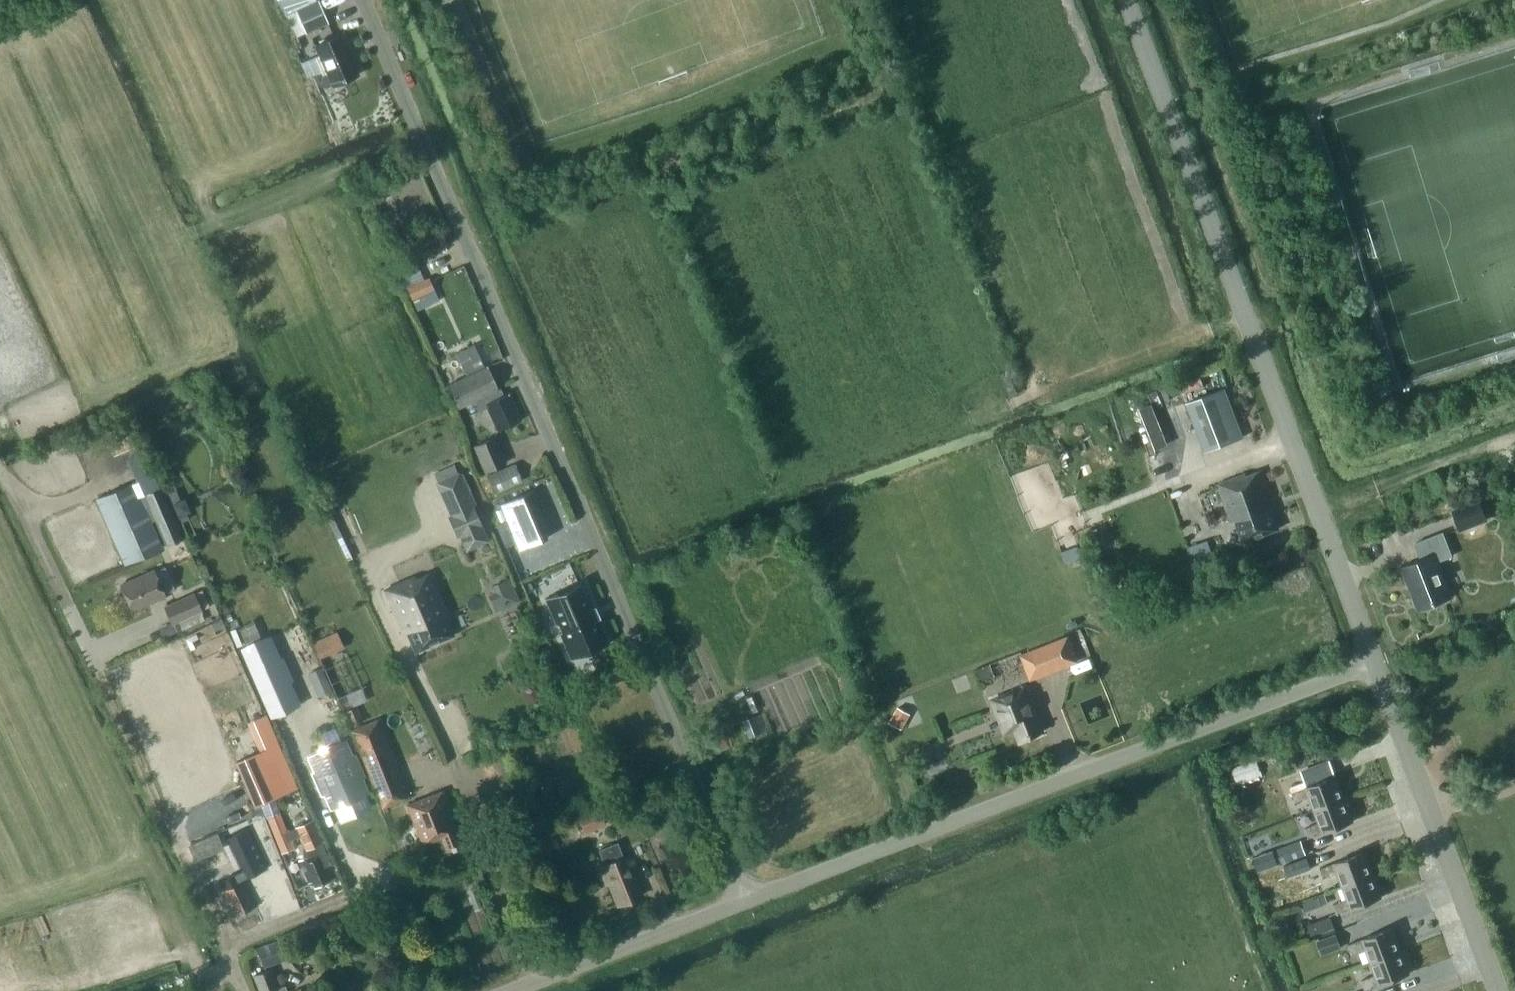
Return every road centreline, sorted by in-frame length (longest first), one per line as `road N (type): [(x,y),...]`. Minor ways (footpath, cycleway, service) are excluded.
road 1 (unclassified): [(745,900),(364,0)]
road 2 (unclassified): [(1376,661),(1127,0)]
road 3 (unclassified): [(745,900),(1376,661)]
road 4 (track): [(1162,0),(1269,275),(1288,295),(1351,447),(1371,450),(1514,395)]
road 5 (track): [(894,84),(510,221),(415,0)]
road 6 (unclassified): [(1497,990),(1376,661)]
road 7 (unclassified): [(511,990),(745,900)]

